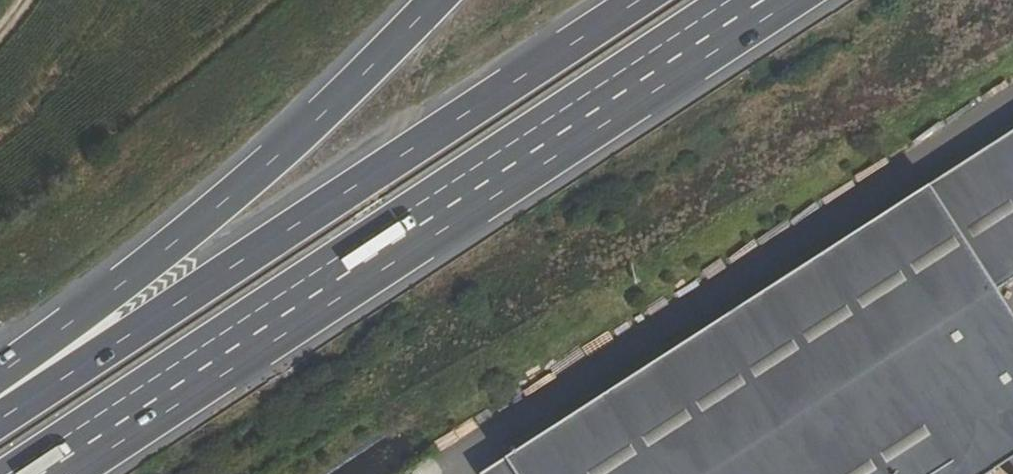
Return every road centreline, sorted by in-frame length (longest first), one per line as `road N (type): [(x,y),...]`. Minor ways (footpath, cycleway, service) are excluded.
road 1 (motorway): [(36,473),(760,0)]
road 2 (trunk): [(639,0),(0,418)]
road 3 (motorway): [(429,0),(143,270),(0,373)]

